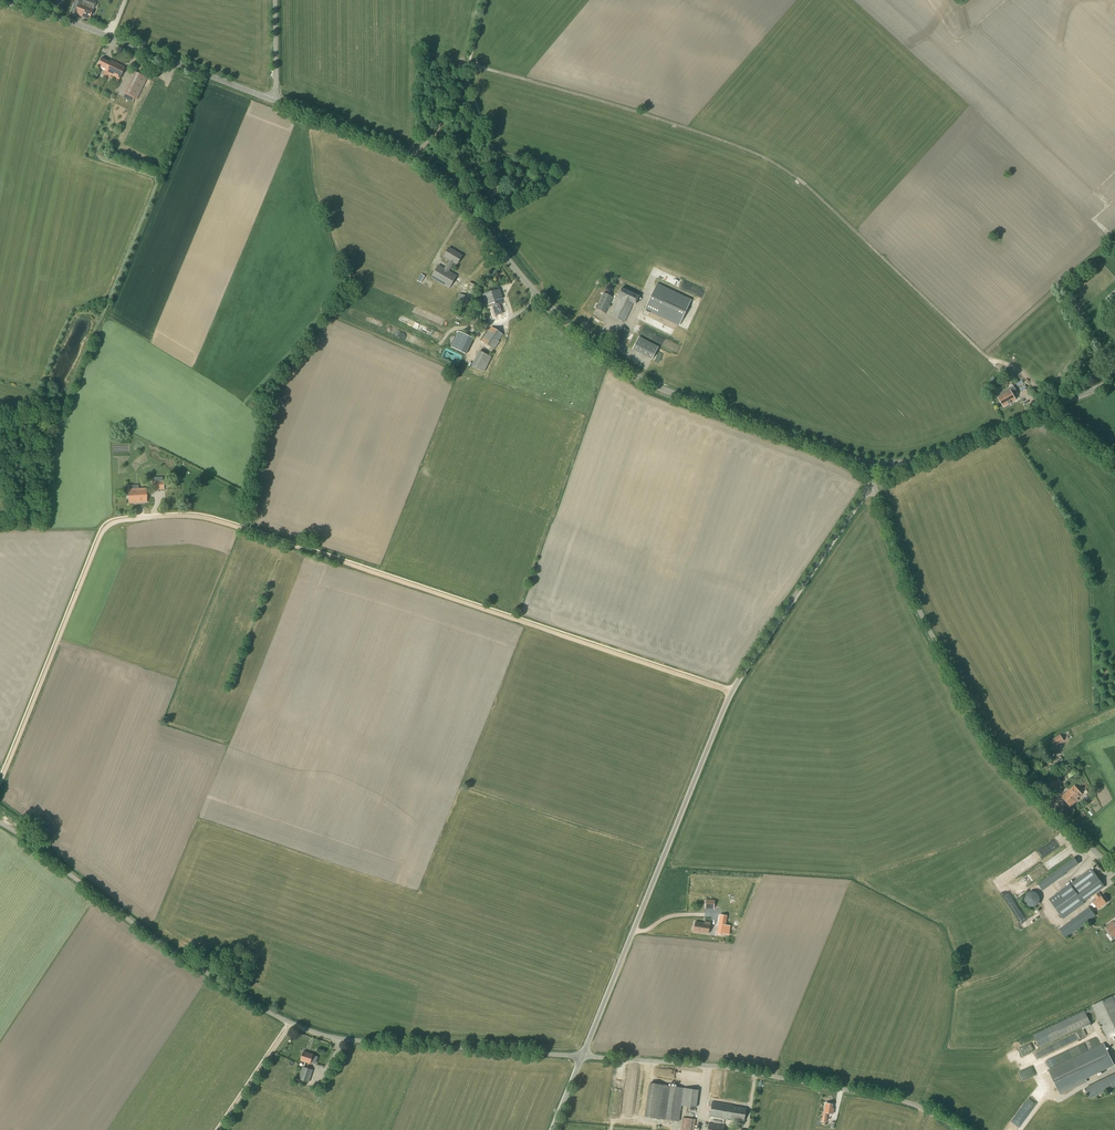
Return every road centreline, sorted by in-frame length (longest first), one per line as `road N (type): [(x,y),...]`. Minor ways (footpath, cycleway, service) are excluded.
road 1 (tertiary): [(867,465),(634,375),(540,298),(428,167),(275,100)]
road 2 (unclassified): [(582,1057),(733,689),(875,486)]
road 3 (track): [(732,692),(216,520),(143,517)]
road 4 (unclassified): [(1114,874),(991,746),(919,617),(875,486)]
road 5 (unclassified): [(959,1129),(900,1100),(717,1067),(582,1057)]
road 6 (unclassified): [(291,1024),(192,964),(0,824)]
road 7 (track): [(0,783),(102,531),(143,517)]
road 8 (unclassified): [(582,1057),(359,1042),(291,1024)]
road 9 (tertiary): [(275,100),(0,2)]
road 10 (tertiary): [(867,465),(916,462),(1114,380)]
road 11 (unclassified): [(217,1129),(291,1024)]

